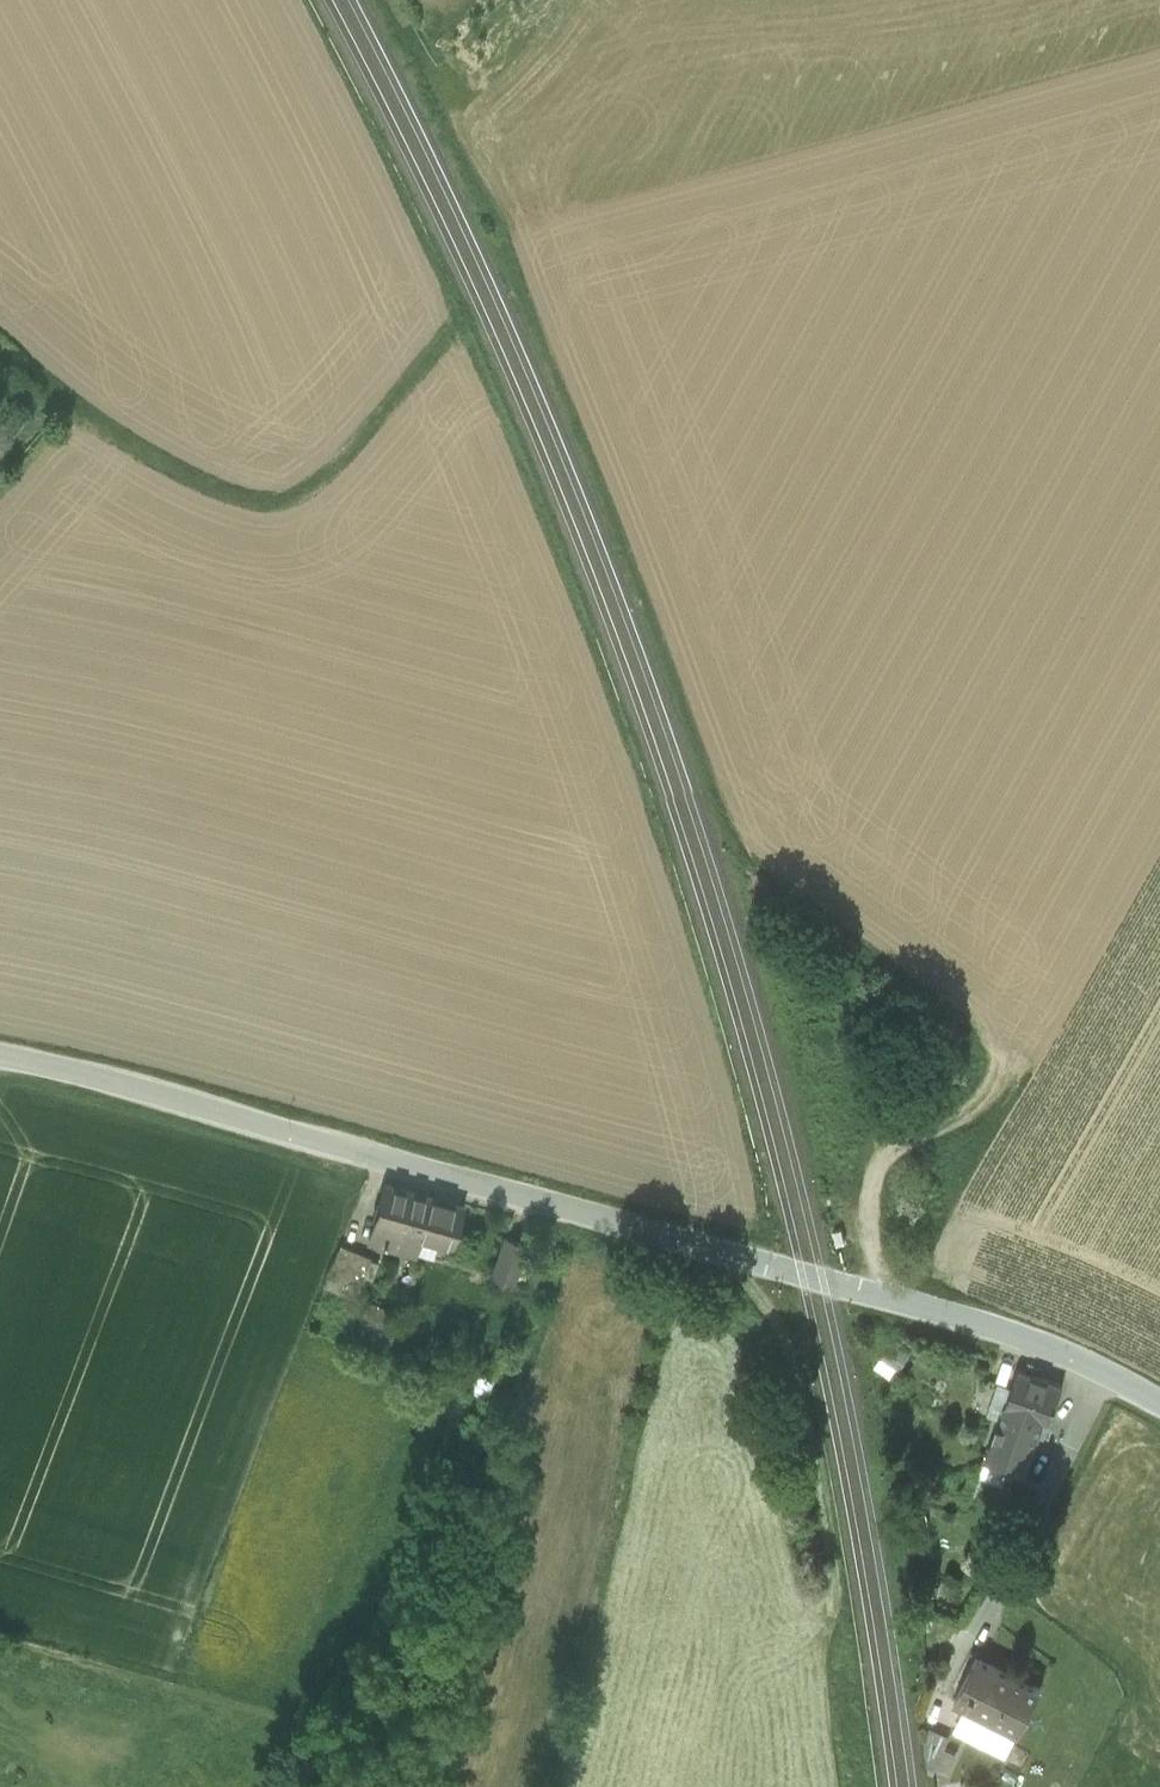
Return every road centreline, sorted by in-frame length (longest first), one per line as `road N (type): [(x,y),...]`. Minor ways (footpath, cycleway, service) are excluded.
road 1 (unclassified): [(1159,1401),(1048,1346),(923,1305),(0,1055)]
road 2 (track): [(738,1253),(792,1346),(830,1530),(833,1617)]
road 3 (track): [(894,1296),(874,1220),(880,1167),(892,1150),(957,1119),(1008,1061)]

